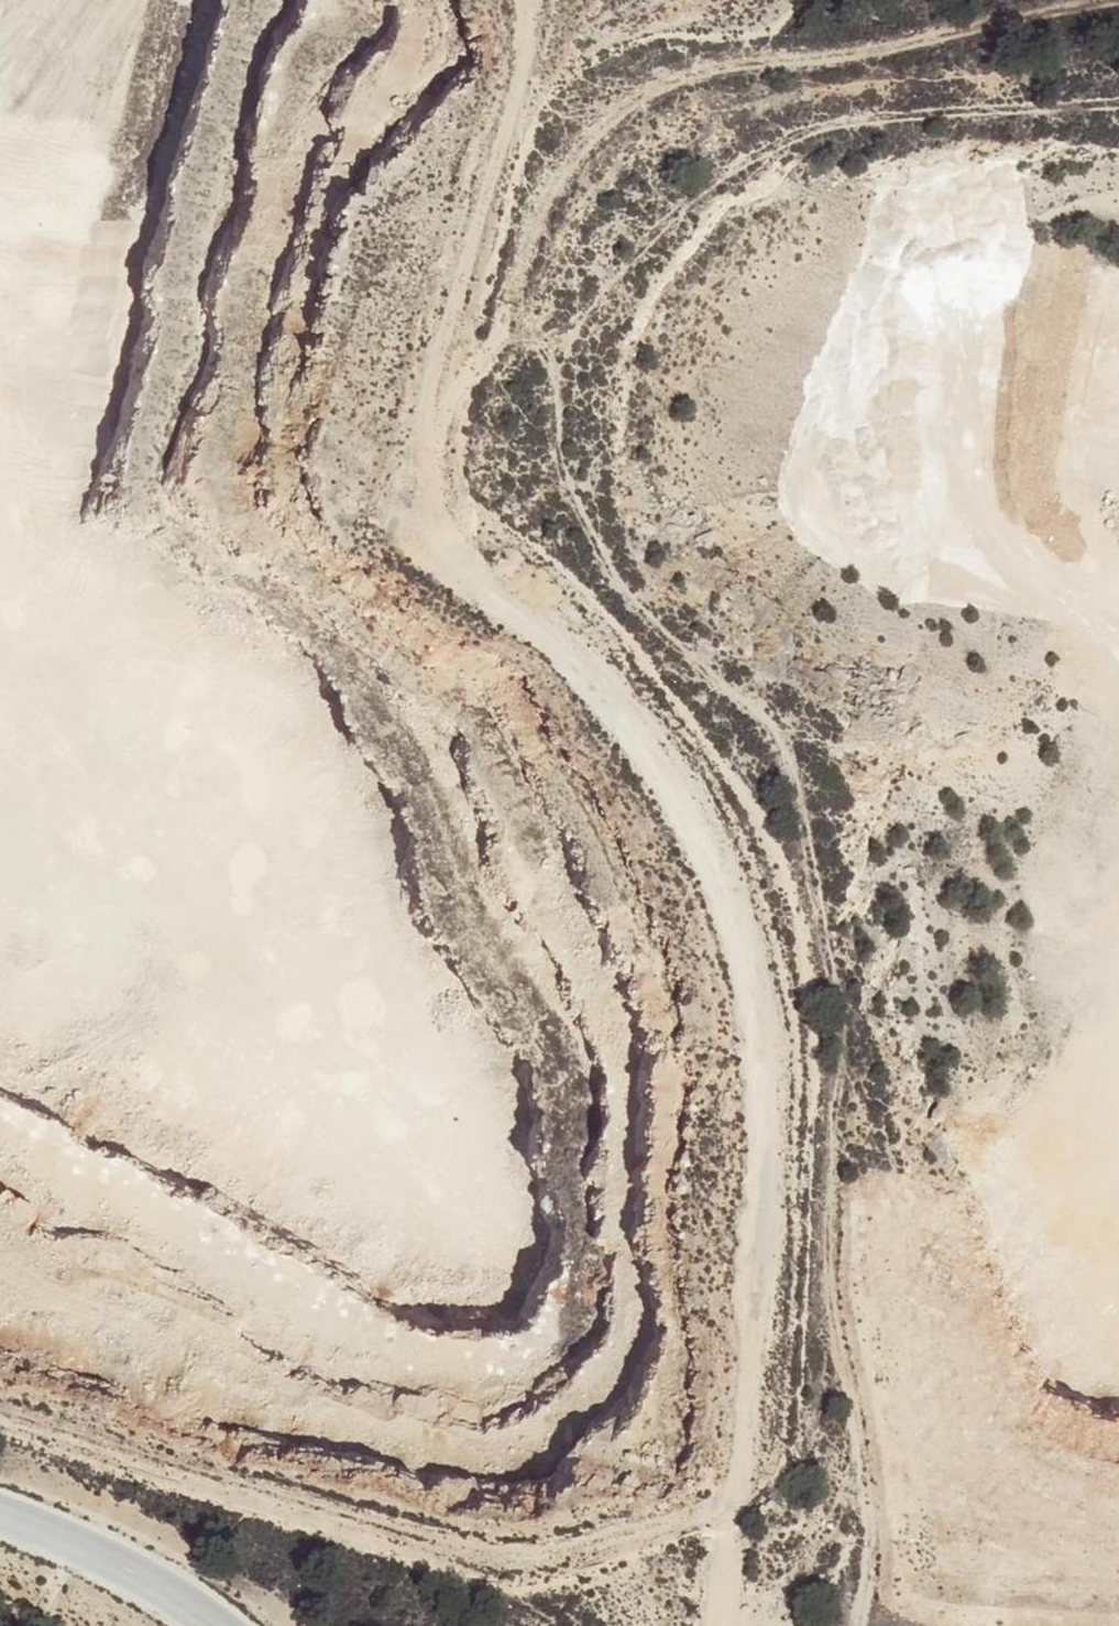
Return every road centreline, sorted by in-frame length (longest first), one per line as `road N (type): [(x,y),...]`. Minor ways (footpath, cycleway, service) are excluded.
road 1 (track): [(720,1625),(760,1188),(761,1067),(744,949),(701,834),(648,747),(557,648),(456,569),(436,532),(427,469),(434,392),(517,95),(528,0)]
road 2 (track): [(434,392),(493,341),(554,186),(590,136),(638,99),(699,69),(819,62),(1118,1)]
road 3 (track): [(0,1416),(496,1560),(540,1555),(732,1499)]
road 4 (track): [(0,920),(471,1264)]
road 5 (track): [(858,1625),(868,1517),(863,1462),(825,1261),(836,1085)]
road 6 (track): [(938,223),(921,444),(954,525),(1118,642)]
road 7 (unclassified): [(0,1515),(162,1590),(210,1625)]

